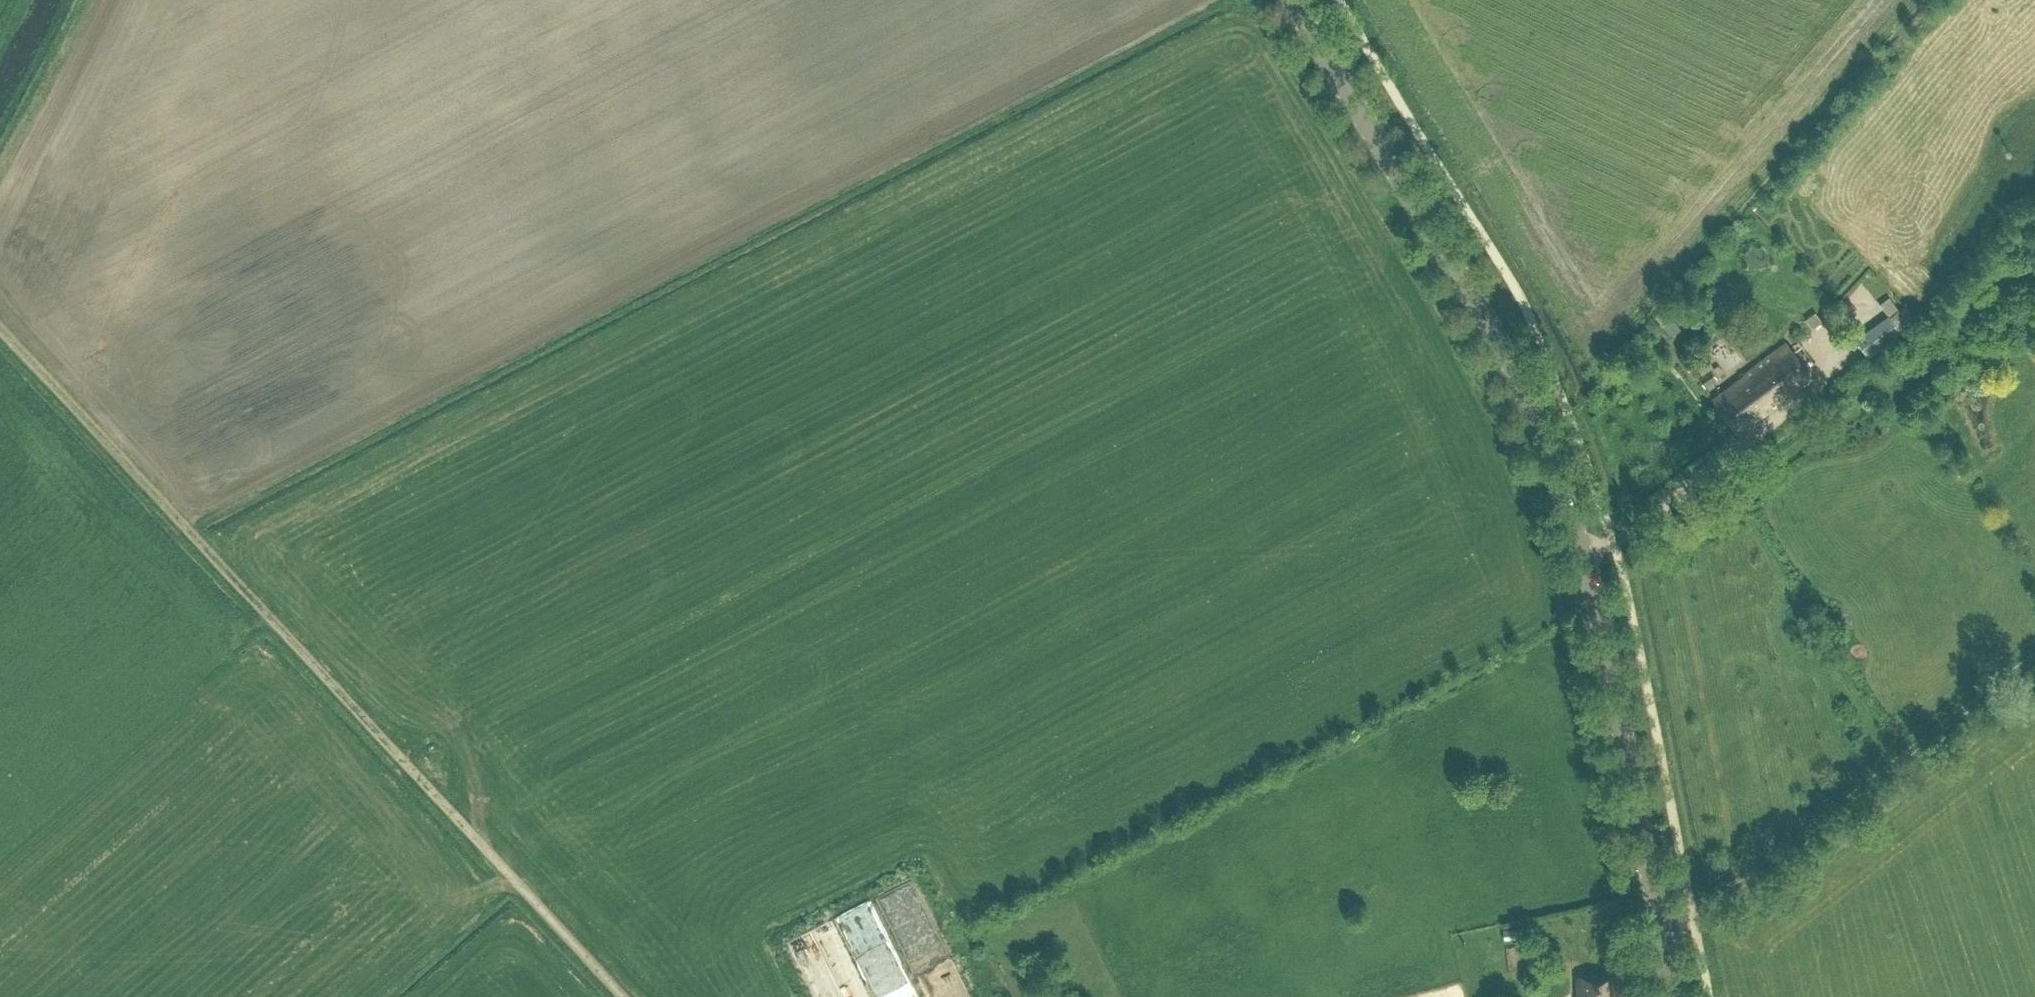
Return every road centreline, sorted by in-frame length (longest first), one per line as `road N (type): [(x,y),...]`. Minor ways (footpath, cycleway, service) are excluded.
road 1 (tertiary): [(1673,996),(1605,638),(1554,470),(1507,359),(1297,0)]
road 2 (track): [(628,996),(0,326)]

